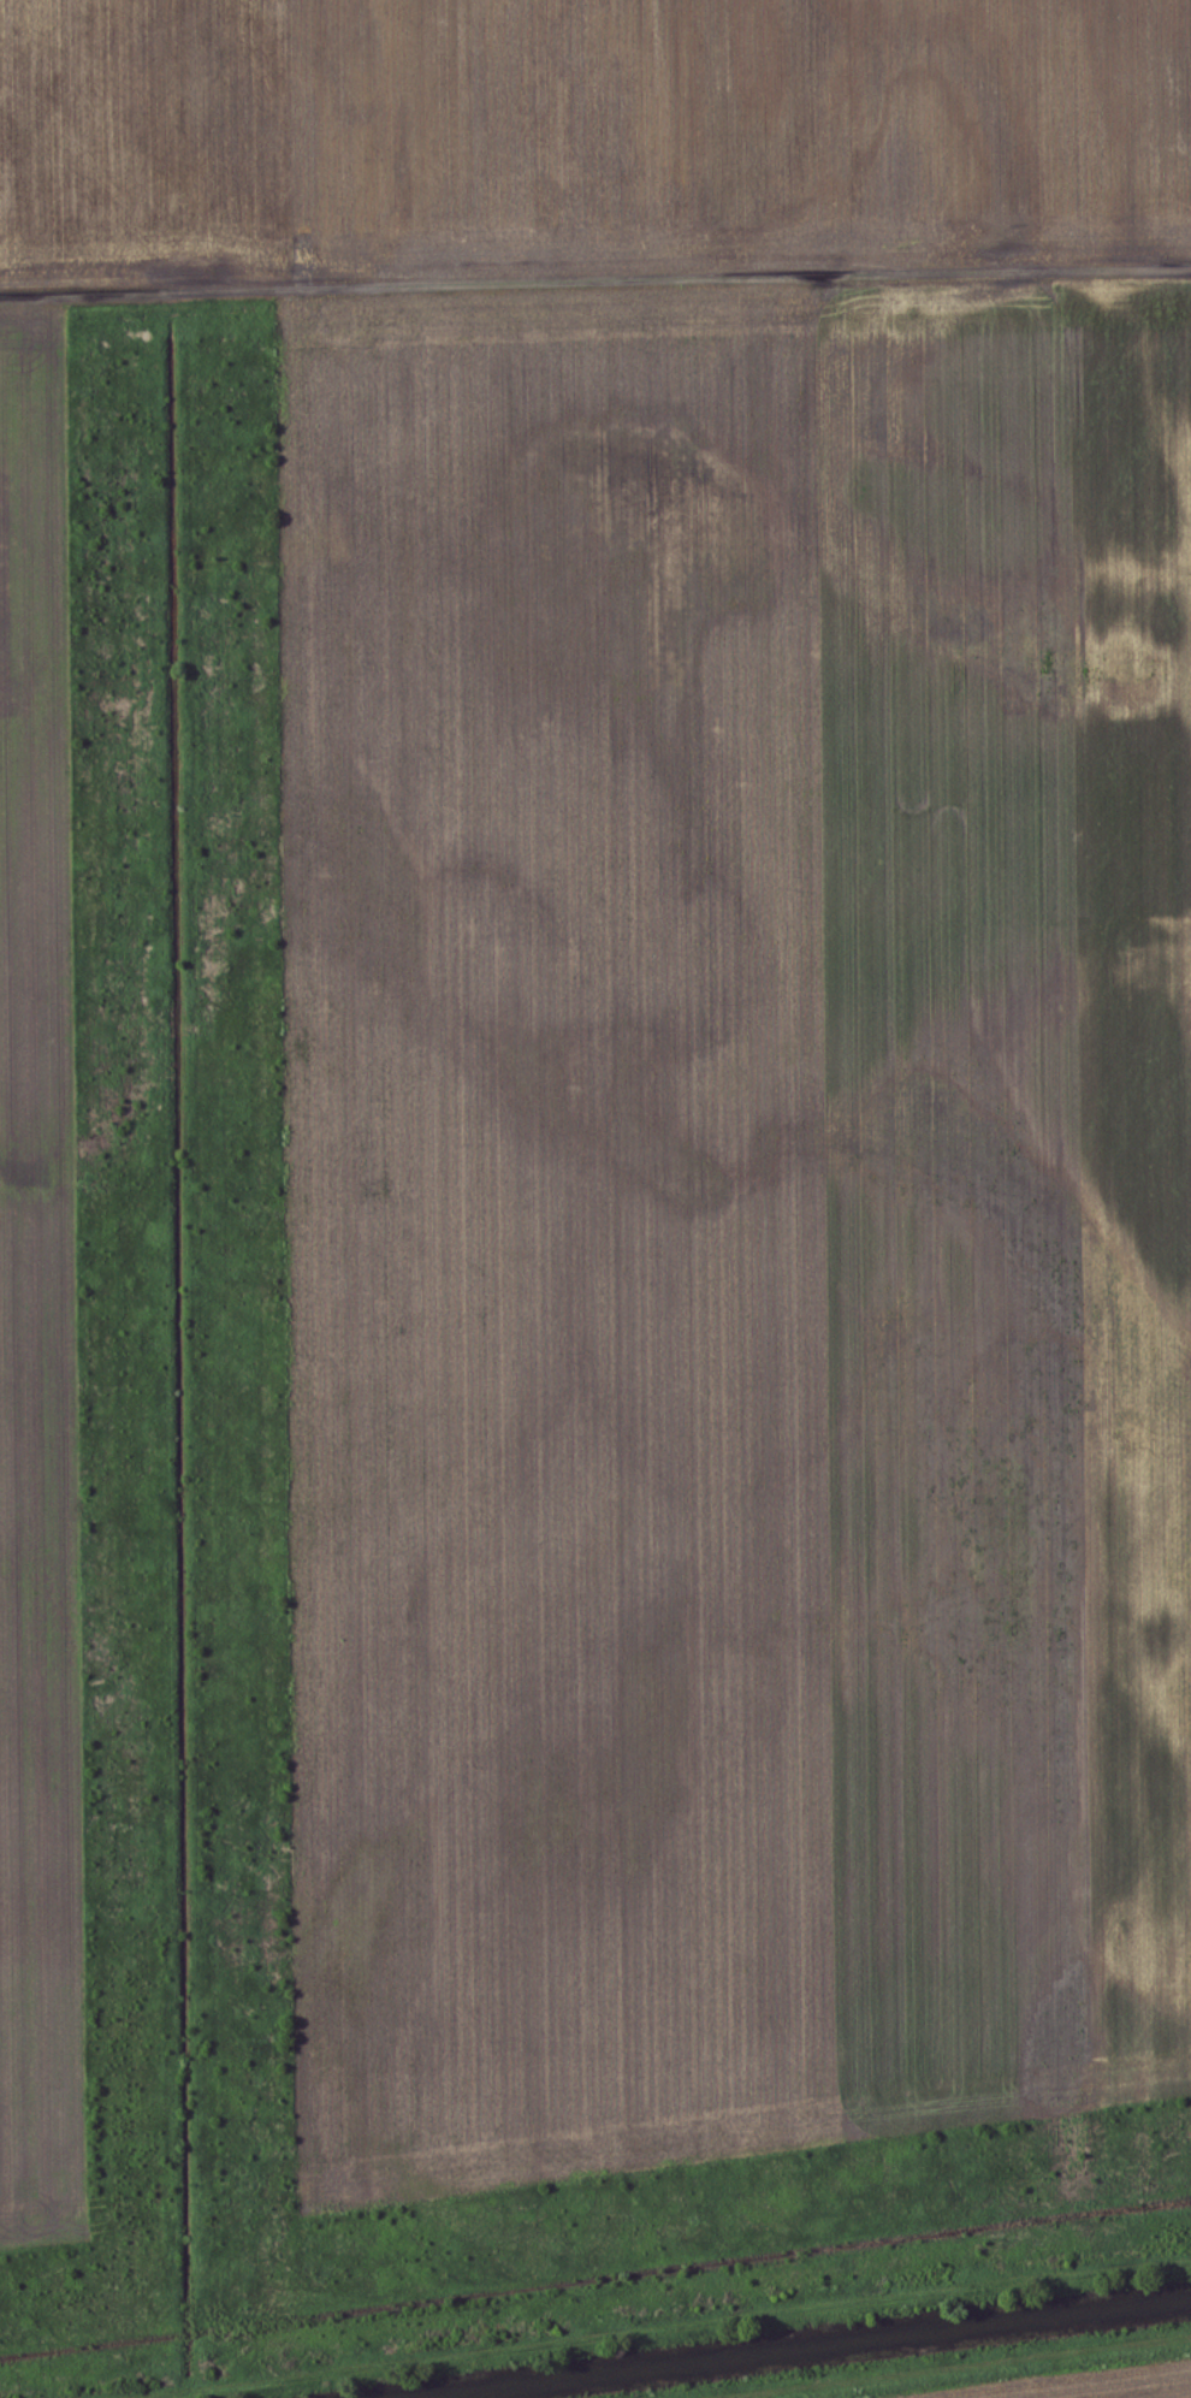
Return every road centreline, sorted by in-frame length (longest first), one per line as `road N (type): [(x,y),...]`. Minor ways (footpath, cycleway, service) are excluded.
road 1 (track): [(0,273),(1190,246)]

